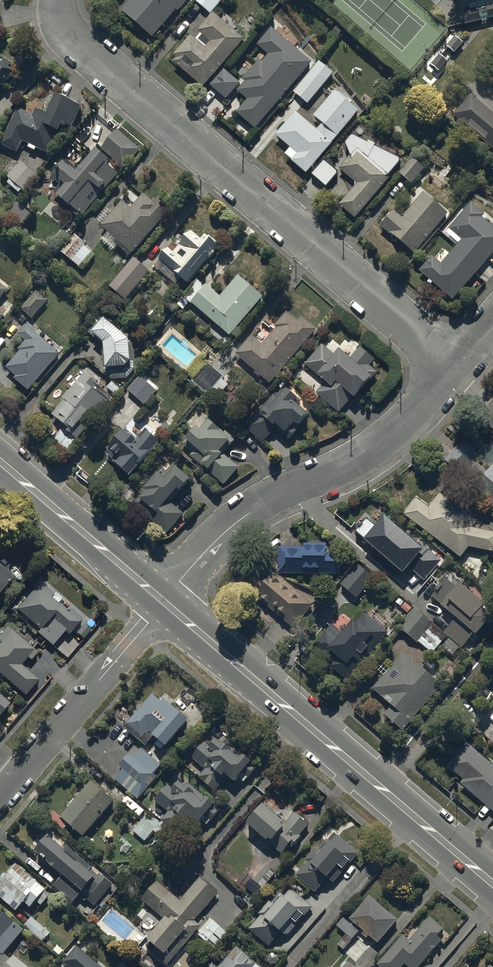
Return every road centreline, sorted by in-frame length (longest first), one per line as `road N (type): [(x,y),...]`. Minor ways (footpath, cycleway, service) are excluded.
road 1 (residential): [(454,366),(74,43),(61,0)]
road 2 (primary): [(492,884),(164,602)]
road 3 (residential): [(164,602),(238,520),(381,445),(454,366)]
road 4 (residential): [(0,791),(164,602)]
road 5 (primary): [(164,602),(0,462)]

